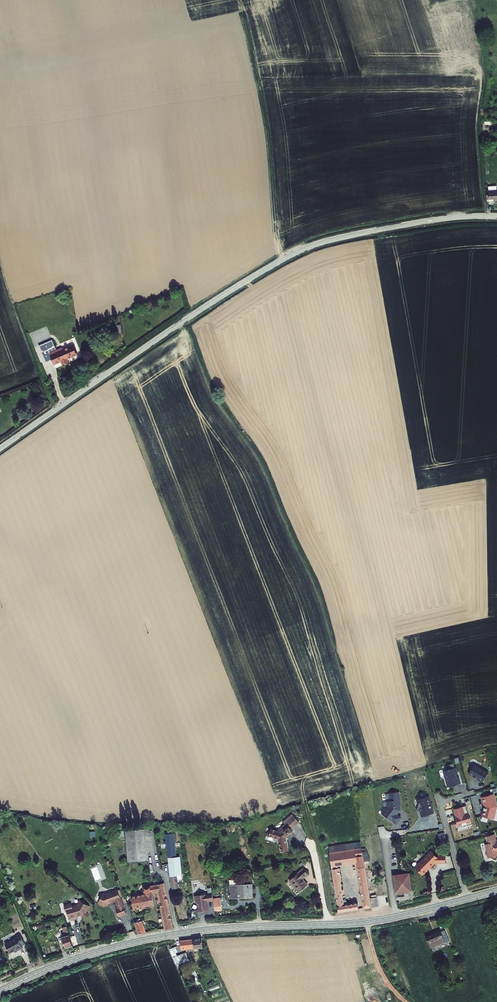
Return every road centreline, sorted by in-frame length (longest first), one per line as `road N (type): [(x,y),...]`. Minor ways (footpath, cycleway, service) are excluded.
road 1 (tertiary): [(0,449),(299,251),(406,224),(496,216)]
road 2 (tertiary): [(496,890),(369,922),(156,938),(73,960),(0,991)]

